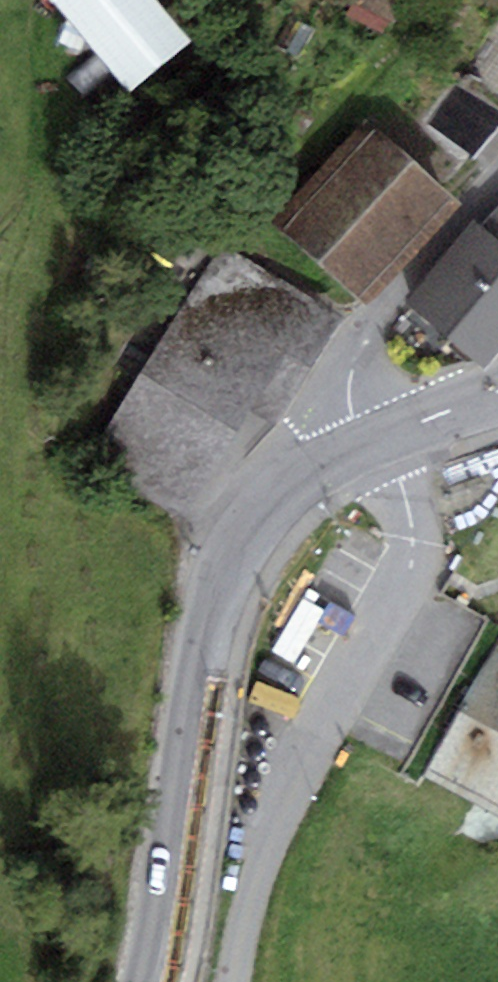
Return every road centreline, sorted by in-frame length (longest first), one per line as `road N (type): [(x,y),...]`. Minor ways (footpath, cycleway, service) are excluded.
road 1 (secondary): [(364,443),(283,499),(249,546),(231,593),(159,981)]
road 2 (residential): [(382,436),(410,517),(413,548),(402,588),(269,831),(232,981)]
road 3 (residential): [(364,443),(350,383),(360,349),(497,177)]
road 4 (secondary): [(497,393),(382,436)]

